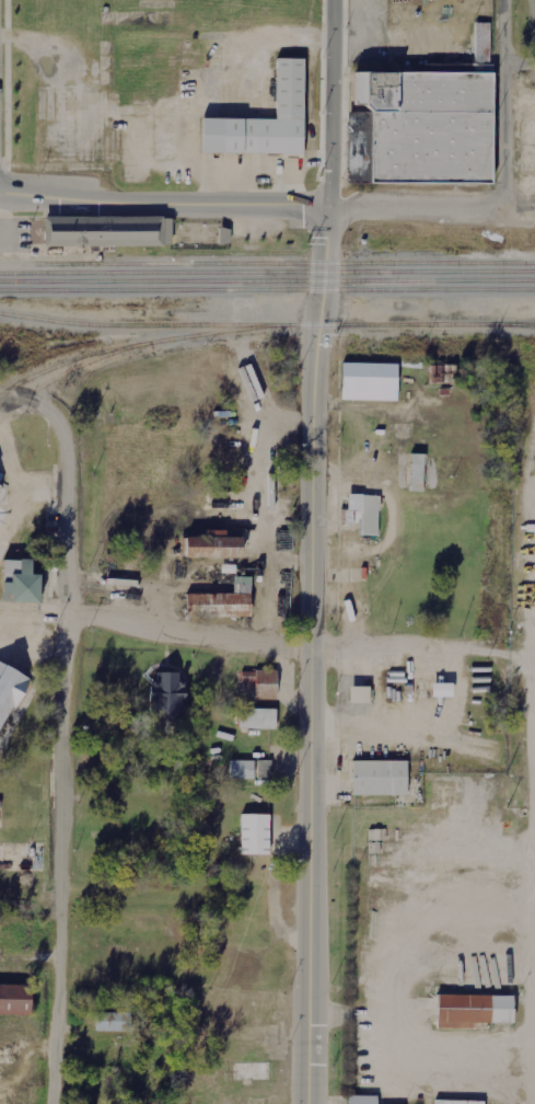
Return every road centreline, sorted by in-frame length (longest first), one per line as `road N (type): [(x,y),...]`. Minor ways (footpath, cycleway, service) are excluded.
road 1 (primary): [(310,1103),(309,652),(329,210)]
road 2 (residential): [(53,1103),(65,452),(60,426),(43,406),(0,399)]
road 3 (primary): [(329,210),(63,202),(0,191)]
road 4 (residential): [(309,652),(67,613)]
road 5 (residential): [(329,210),(333,0)]
road 6 (residential): [(507,189),(508,0)]
road 7 (residential): [(329,210),(472,212),(507,189)]

